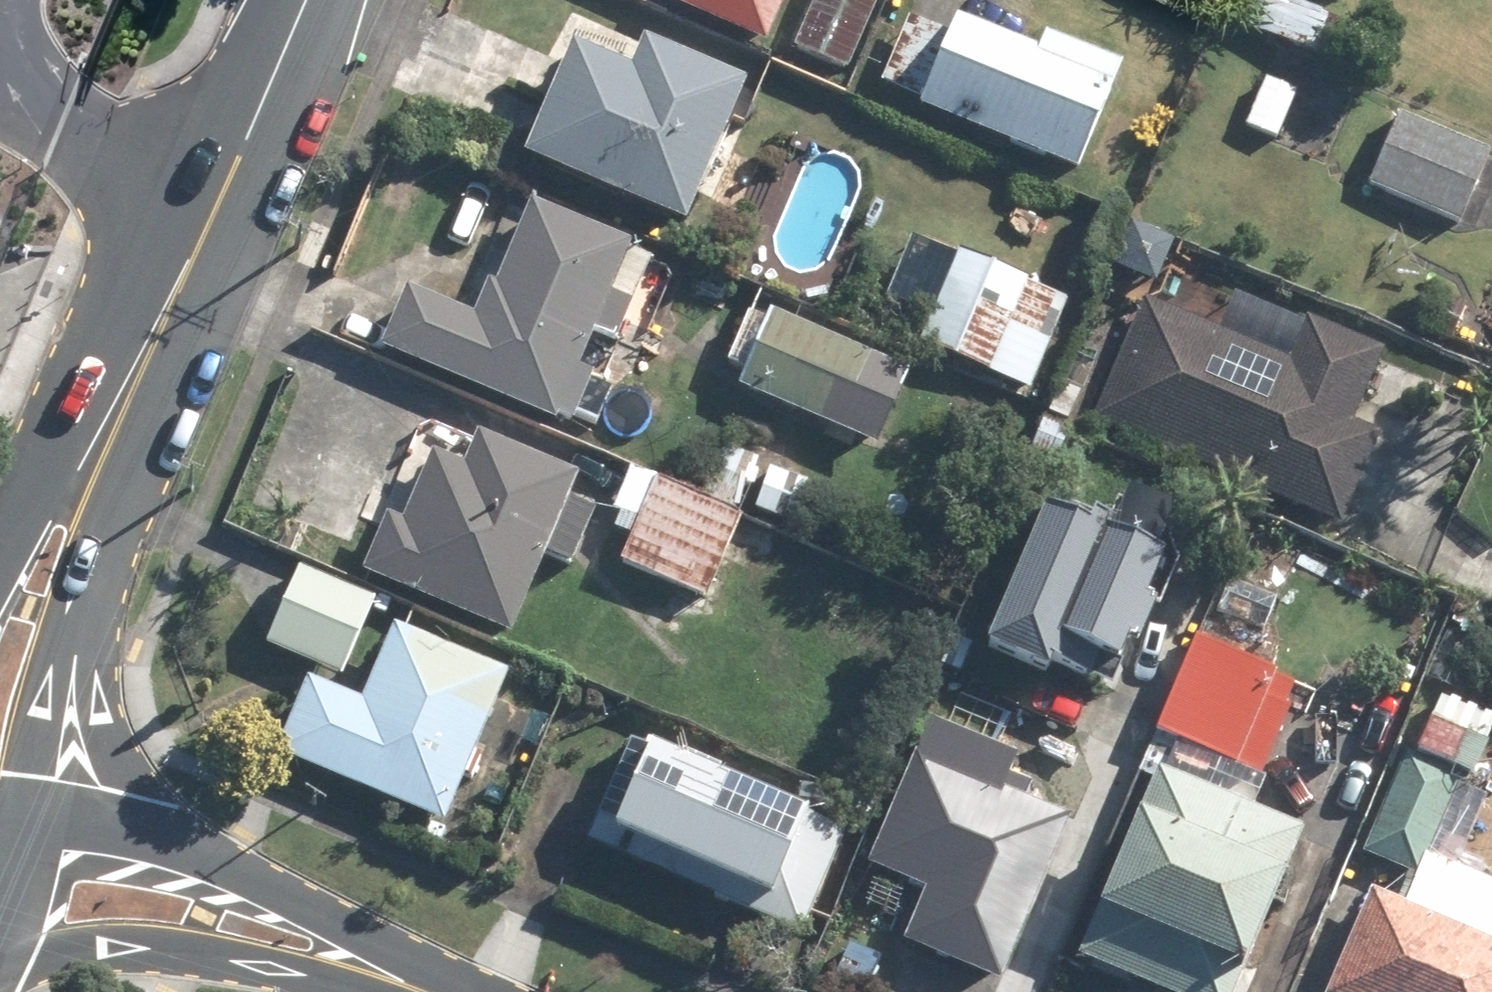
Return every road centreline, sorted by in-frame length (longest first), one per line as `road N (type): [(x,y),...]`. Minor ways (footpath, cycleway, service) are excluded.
road 1 (tertiary): [(400,984),(120,955),(71,955),(0,971)]
road 2 (tertiary): [(302,0),(168,309)]
road 3 (tertiary): [(0,579),(60,463),(168,309)]
road 4 (tertiary): [(148,830),(299,905),(400,984)]
road 5 (tertiary): [(97,559),(107,717),(148,830)]
road 6 (tertiary): [(97,559),(47,680),(25,773),(0,812)]
road 7 (tertiary): [(168,309),(125,481),(97,559)]
road 8 (tertiary): [(0,858),(58,829),(148,830)]

